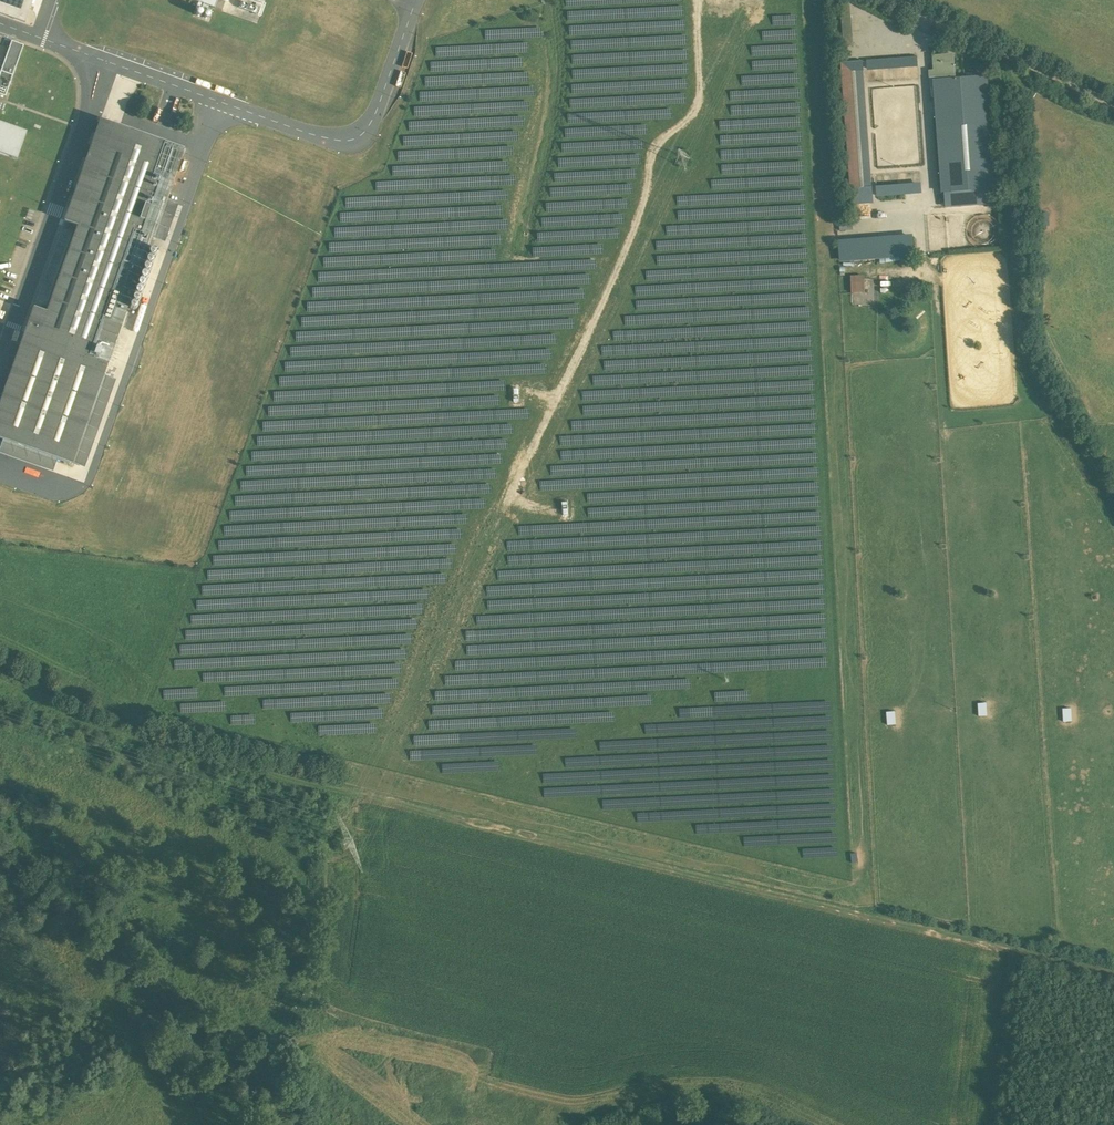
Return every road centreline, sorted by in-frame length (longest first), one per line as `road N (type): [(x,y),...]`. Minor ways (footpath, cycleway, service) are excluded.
road 1 (track): [(0,689),(158,749),(1113,976)]
road 2 (track): [(1009,951),(992,1124)]

